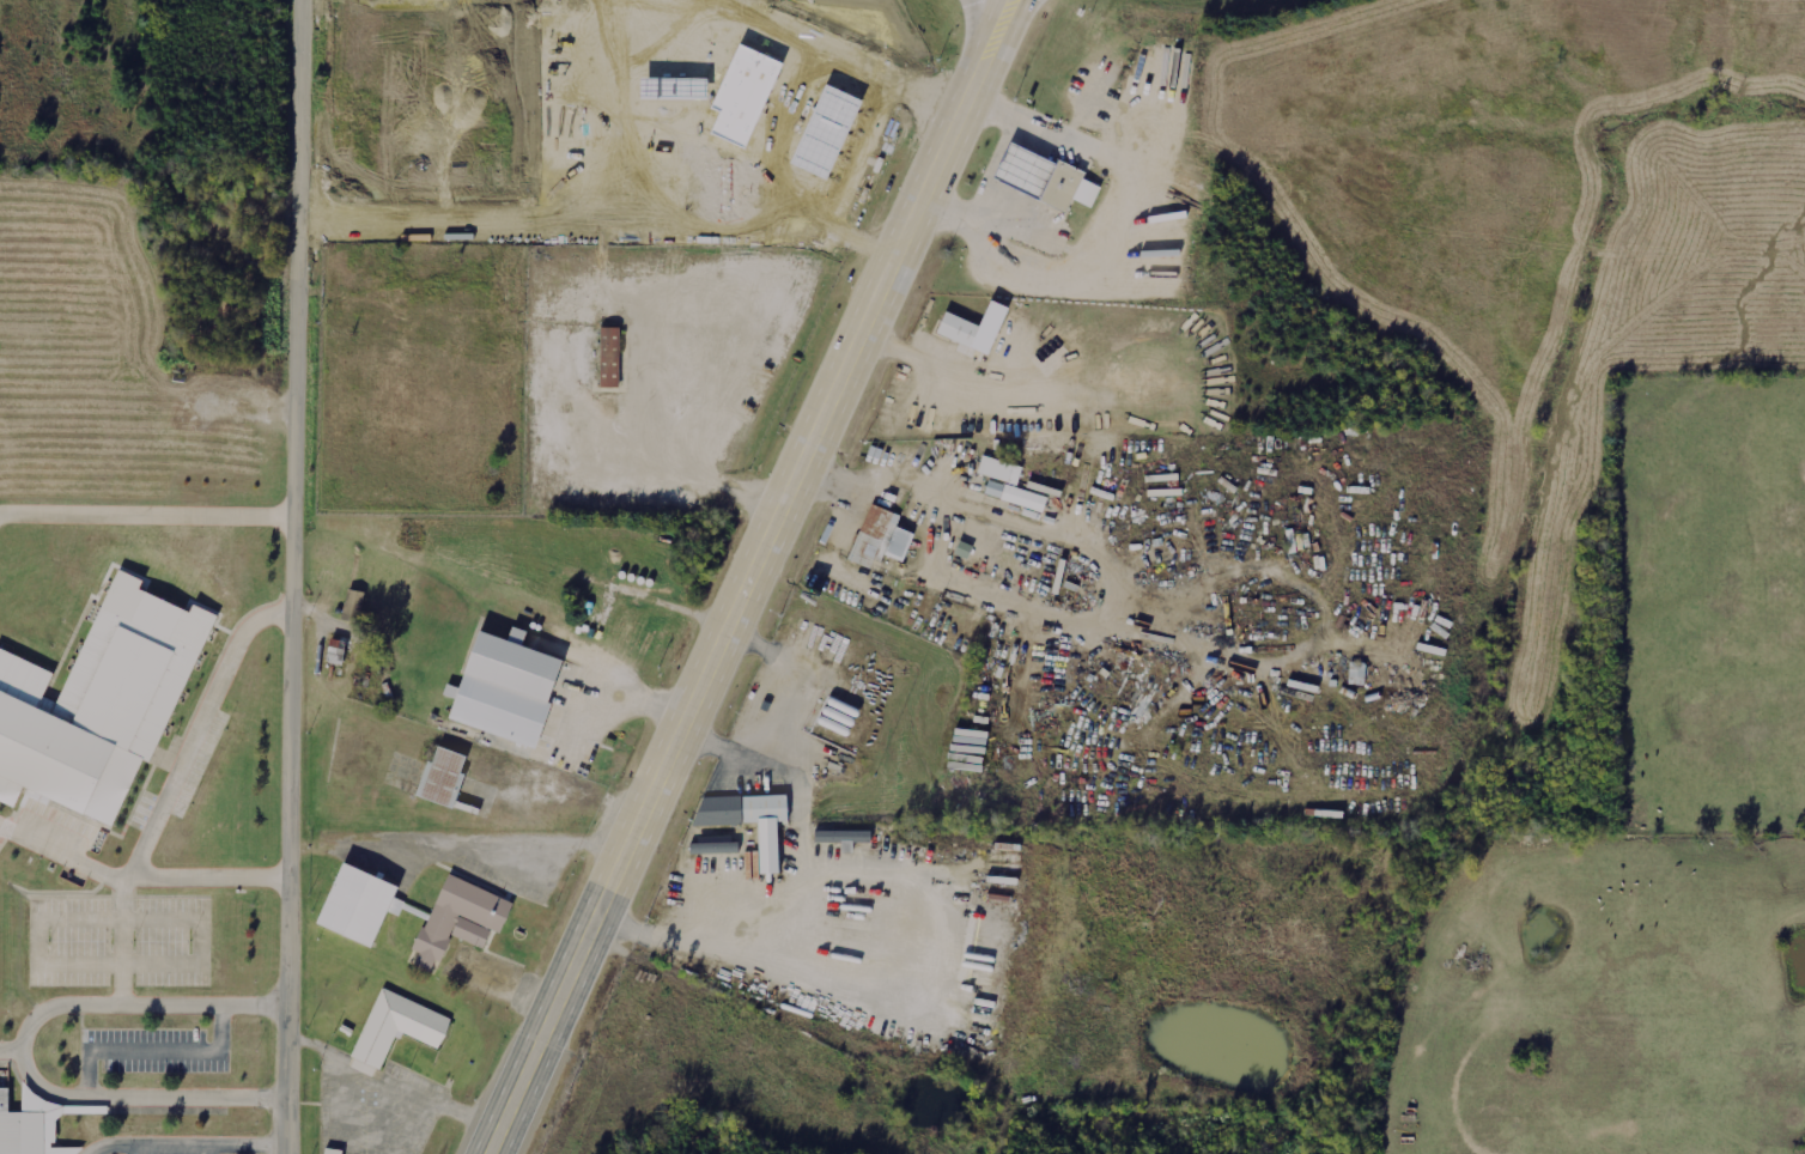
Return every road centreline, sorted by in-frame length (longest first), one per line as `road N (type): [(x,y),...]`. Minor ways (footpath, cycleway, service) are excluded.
road 1 (trunk): [(487,1153),(1006,0)]
road 2 (tertiary): [(287,1153),(300,0)]

